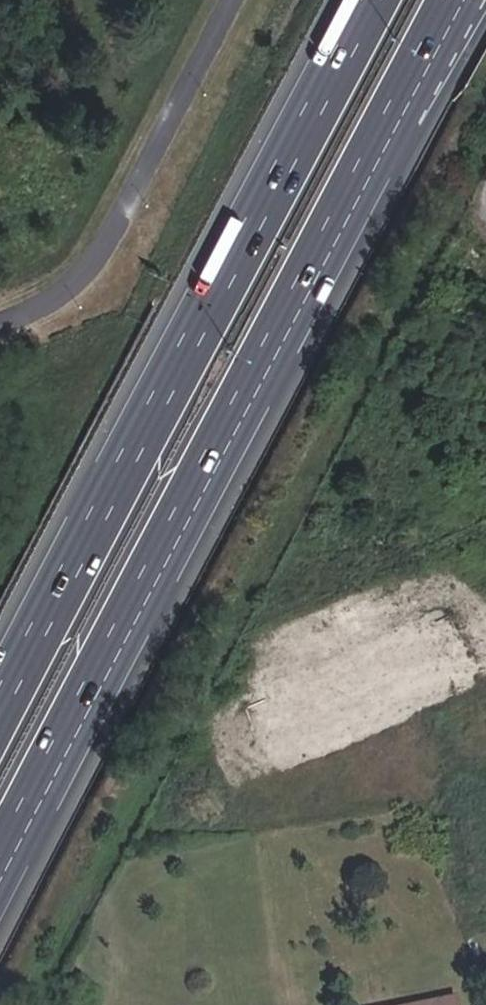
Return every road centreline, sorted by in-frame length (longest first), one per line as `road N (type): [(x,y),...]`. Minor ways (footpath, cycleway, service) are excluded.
road 1 (motorway): [(0,894),(123,638),(465,0)]
road 2 (motorway): [(372,0),(0,703)]

